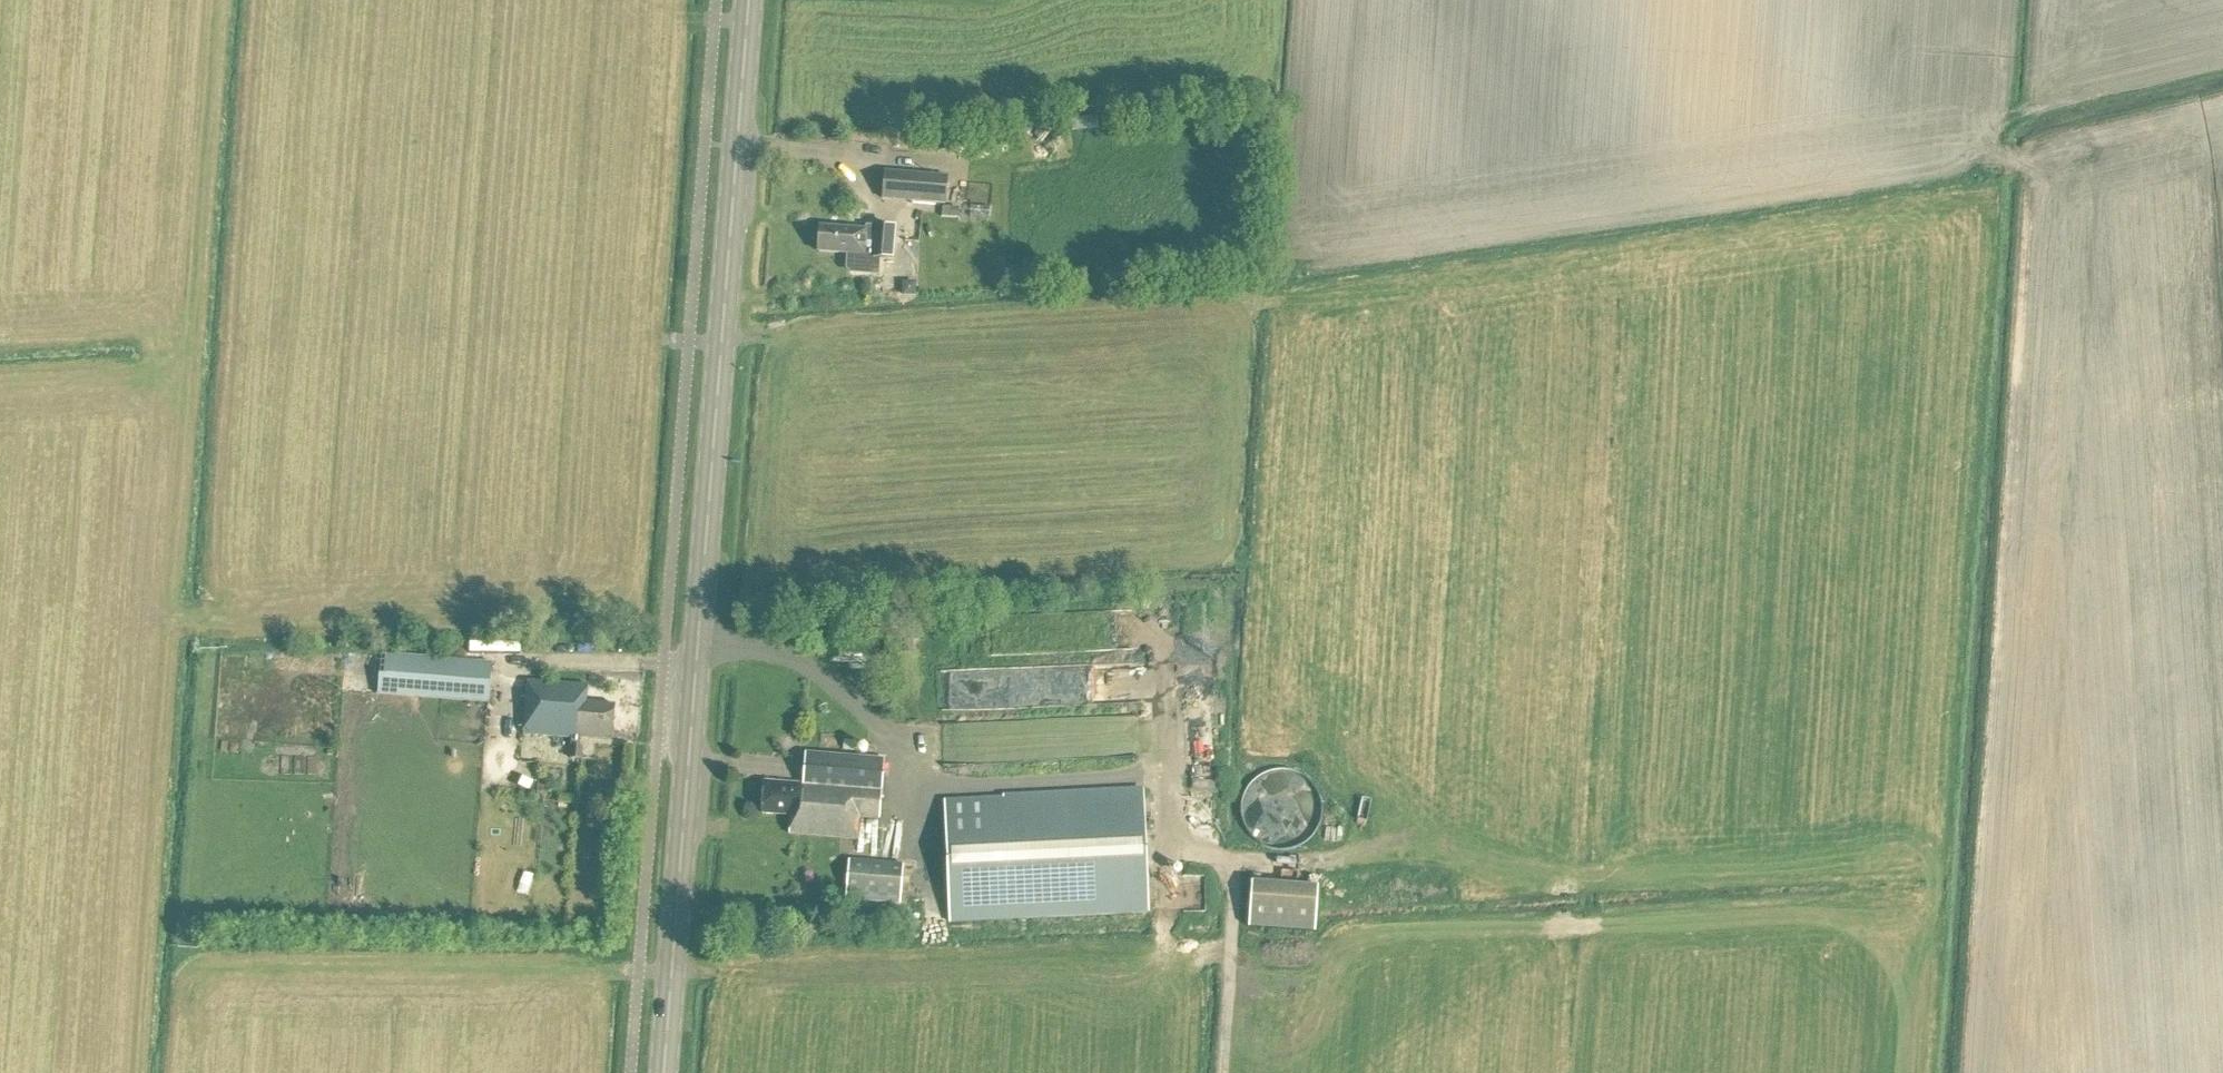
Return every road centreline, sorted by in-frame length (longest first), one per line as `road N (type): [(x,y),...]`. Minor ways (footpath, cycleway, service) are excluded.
road 1 (secondary): [(666,1072),(750,0)]

